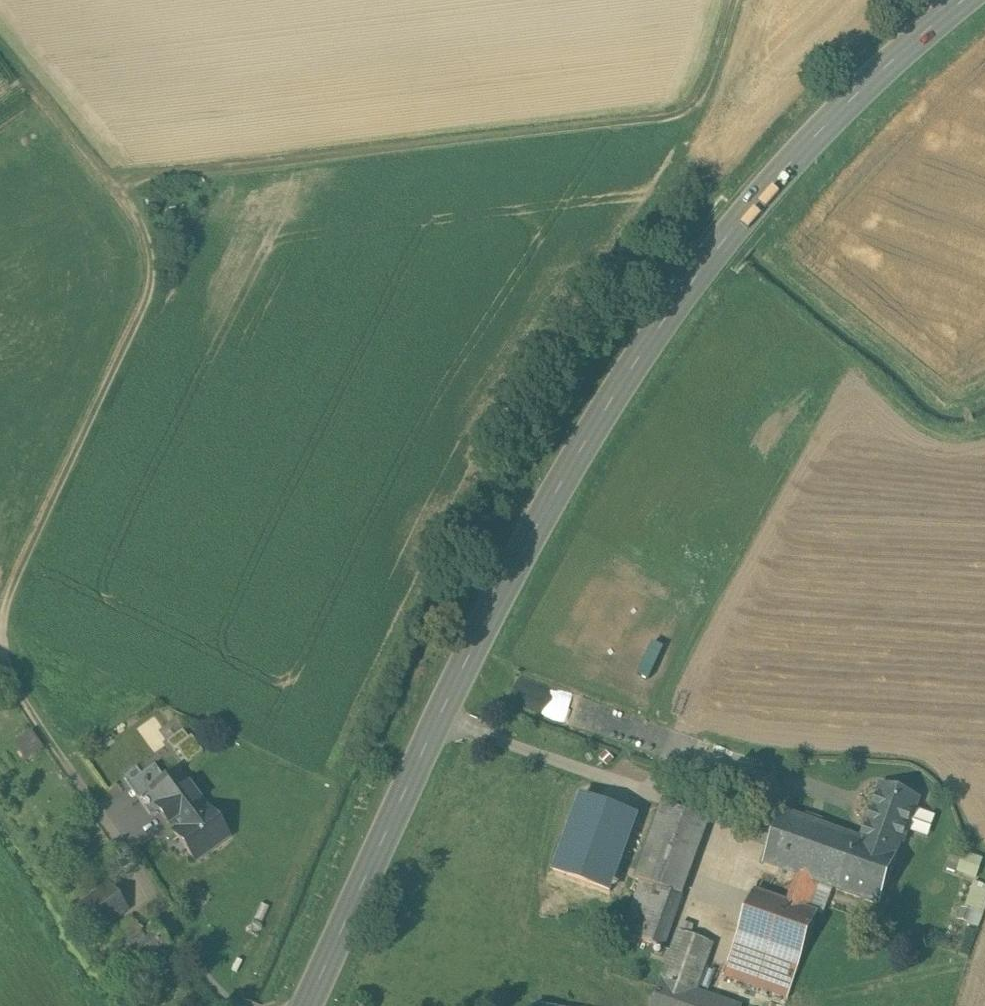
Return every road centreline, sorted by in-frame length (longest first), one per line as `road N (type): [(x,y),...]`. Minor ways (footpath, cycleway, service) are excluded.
road 1 (secondary): [(305,1005),(490,616),(620,389),(791,167),(846,107),(967,0)]
road 2 (track): [(121,196),(141,181),(681,114),(702,96),(732,0)]
road 3 (track): [(0,48),(136,213),(152,236),(157,262),(0,618)]
road 4 (track): [(0,653),(63,763)]

